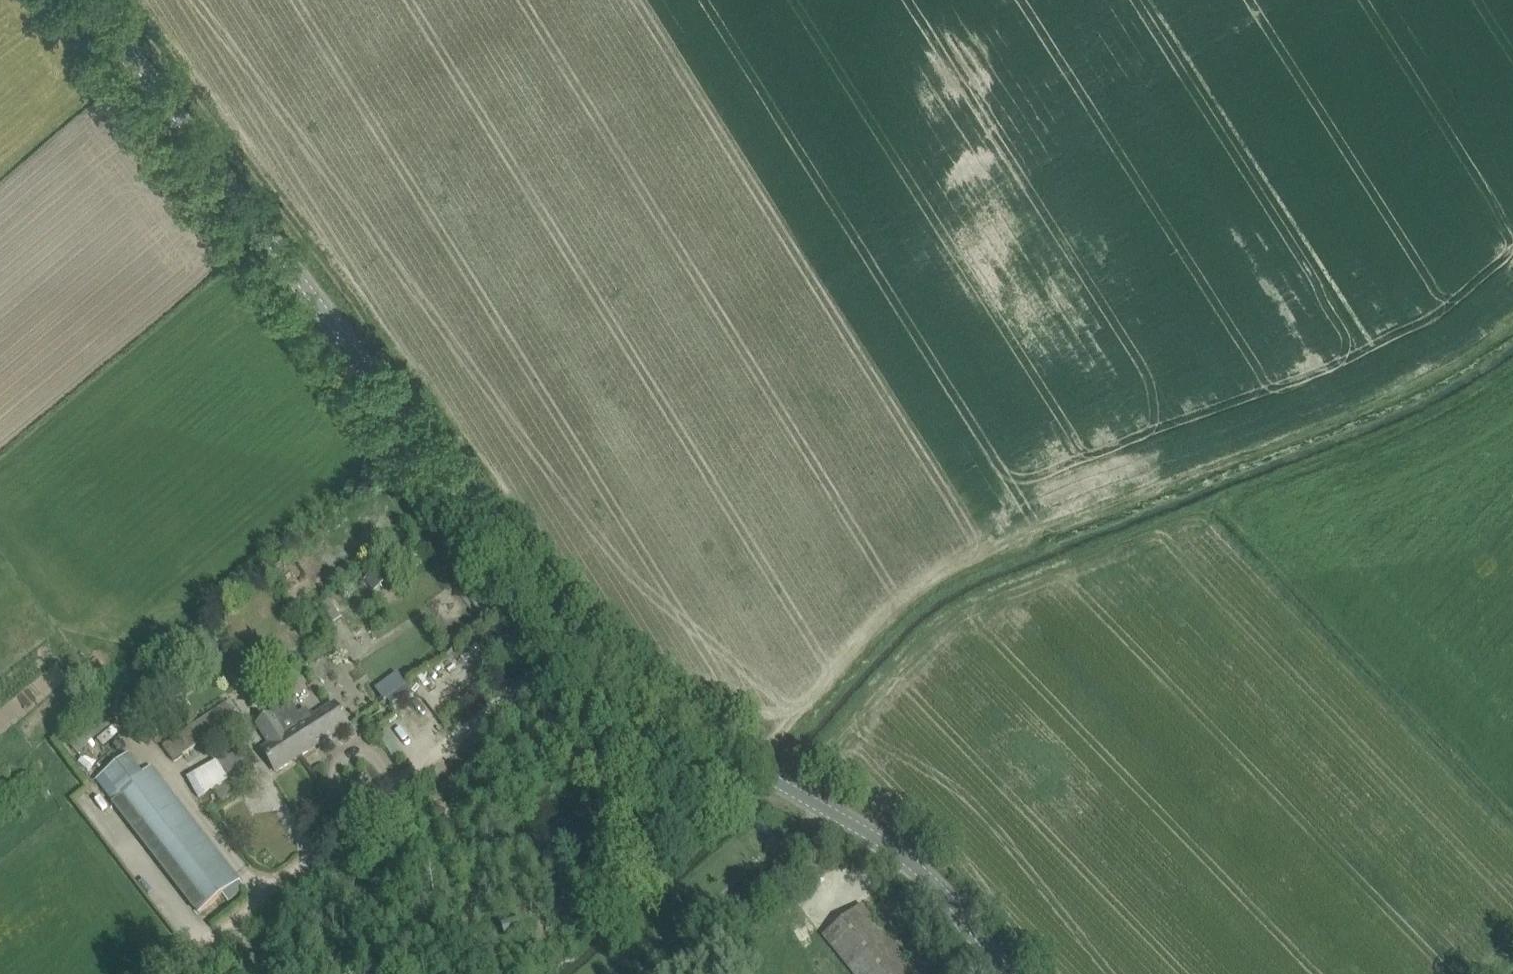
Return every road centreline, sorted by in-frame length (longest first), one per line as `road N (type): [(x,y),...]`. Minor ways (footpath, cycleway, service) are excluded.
road 1 (unclassified): [(1009,973),(913,863),(661,714),(573,640),(90,0)]
road 2 (track): [(179,973),(573,640)]

